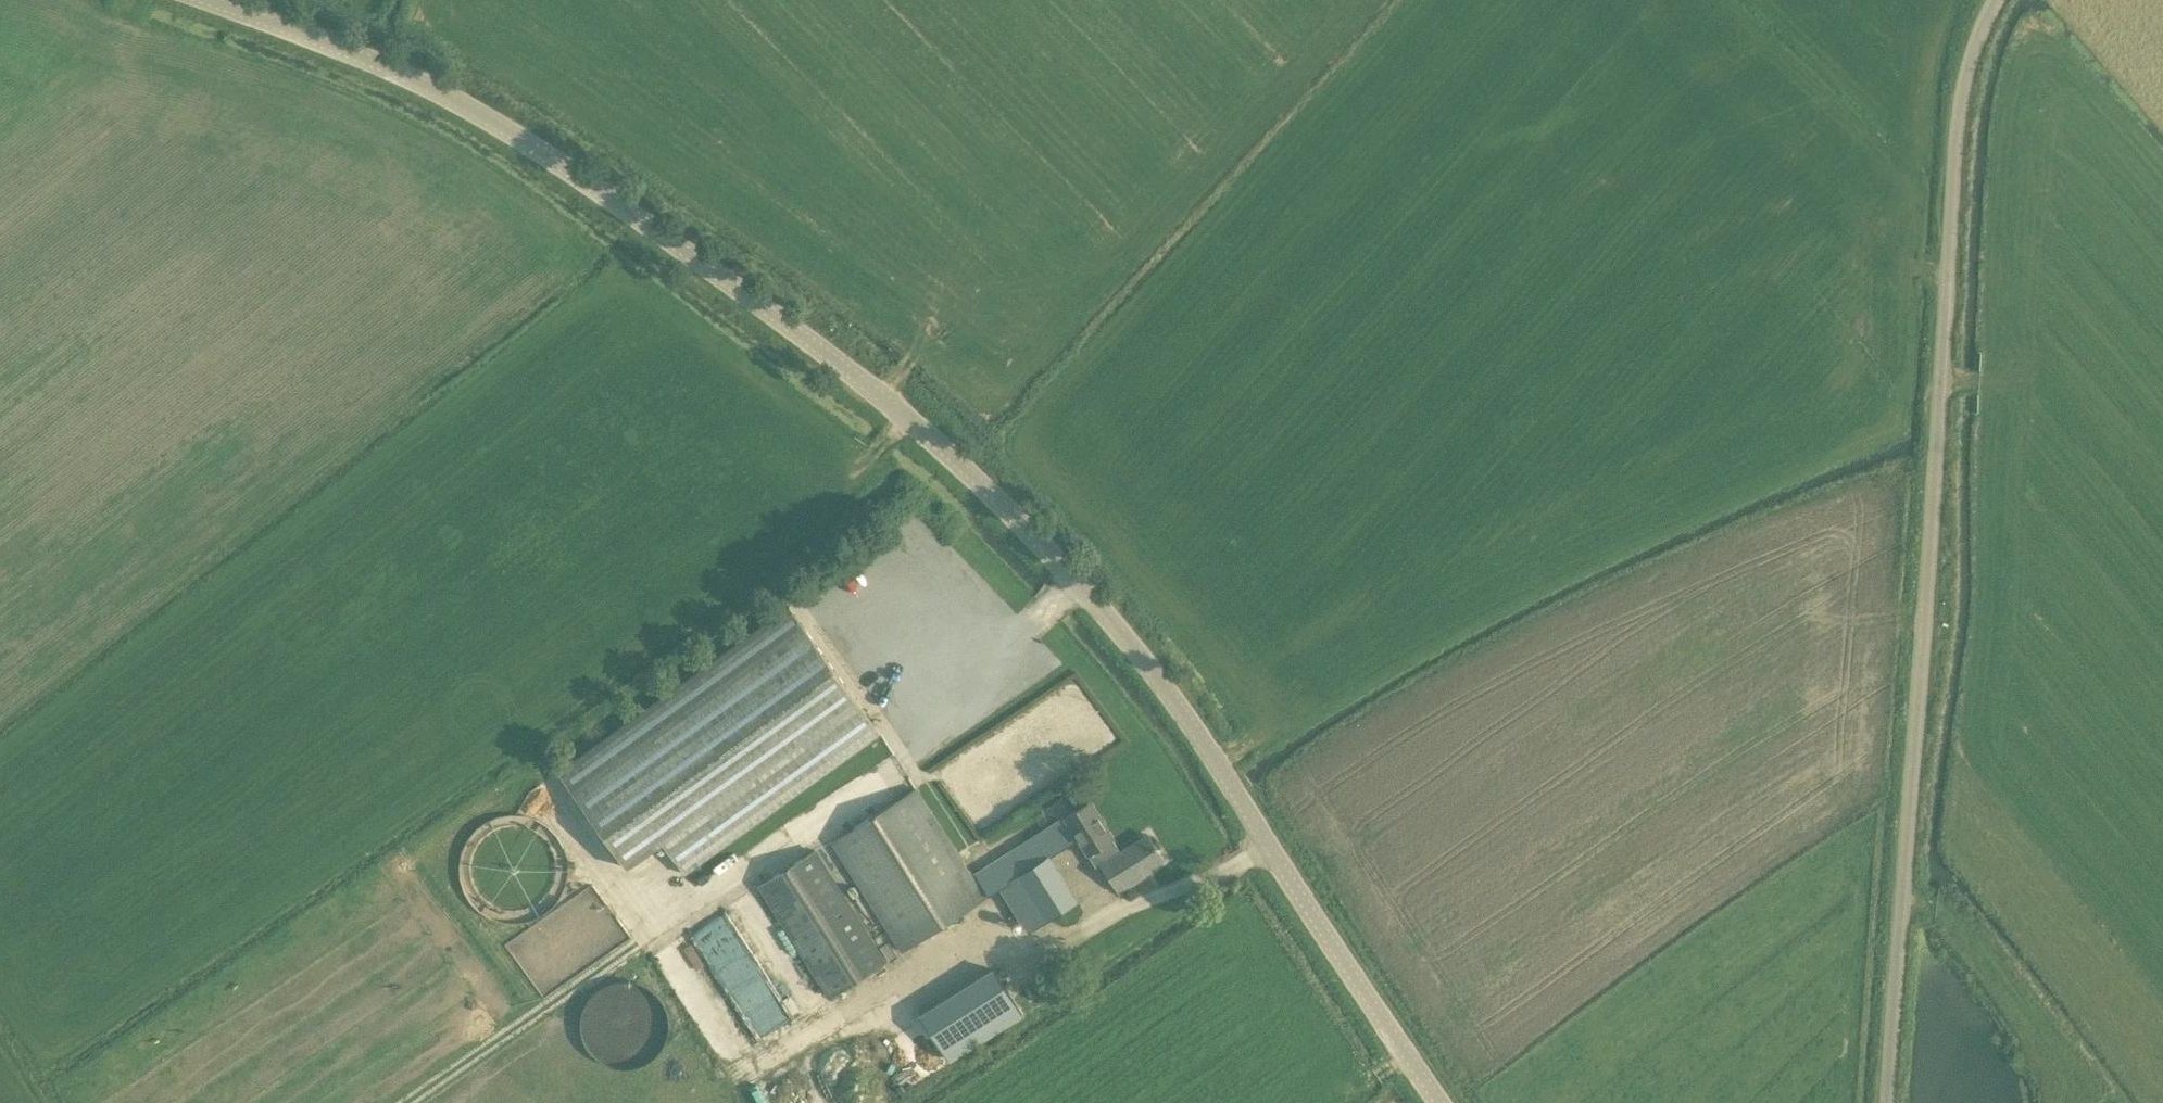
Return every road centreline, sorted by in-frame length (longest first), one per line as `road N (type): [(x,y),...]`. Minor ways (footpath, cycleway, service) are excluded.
road 1 (tertiary): [(1442,1102),(1120,629),(1009,509),(710,267),(526,144),(364,54),(199,0)]
road 2 (unclassified): [(1885,1102),(1962,115),(1999,0)]

